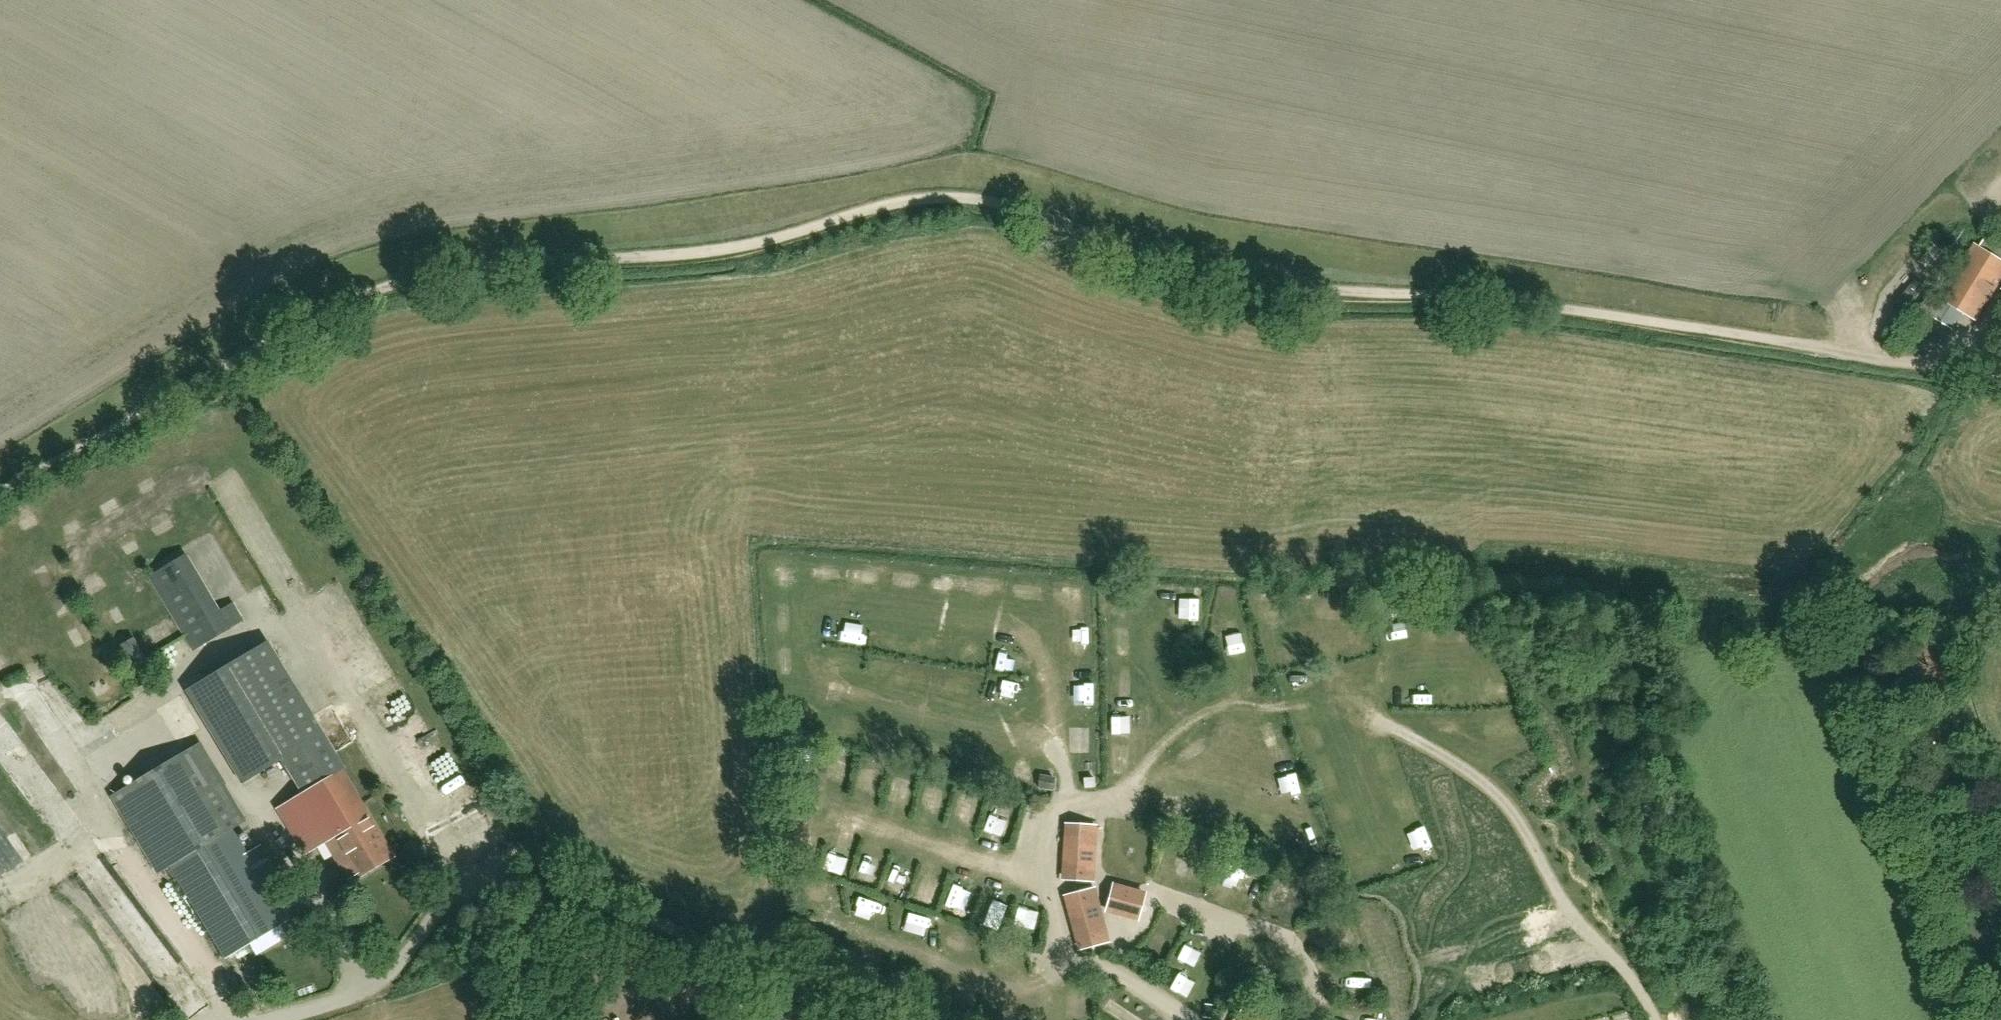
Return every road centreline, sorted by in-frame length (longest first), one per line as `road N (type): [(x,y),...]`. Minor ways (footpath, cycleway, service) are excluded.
road 1 (track): [(1904,366),(1502,303),(1279,295),(1026,214)]
road 2 (unclassified): [(879,208),(738,248),(423,270),(339,298),(90,440)]
road 3 (unclassified): [(893,1019),(636,917),(528,894),(434,913),(392,973),(370,988),(274,1019)]
road 4 (track): [(1026,214),(962,198),(879,208)]

